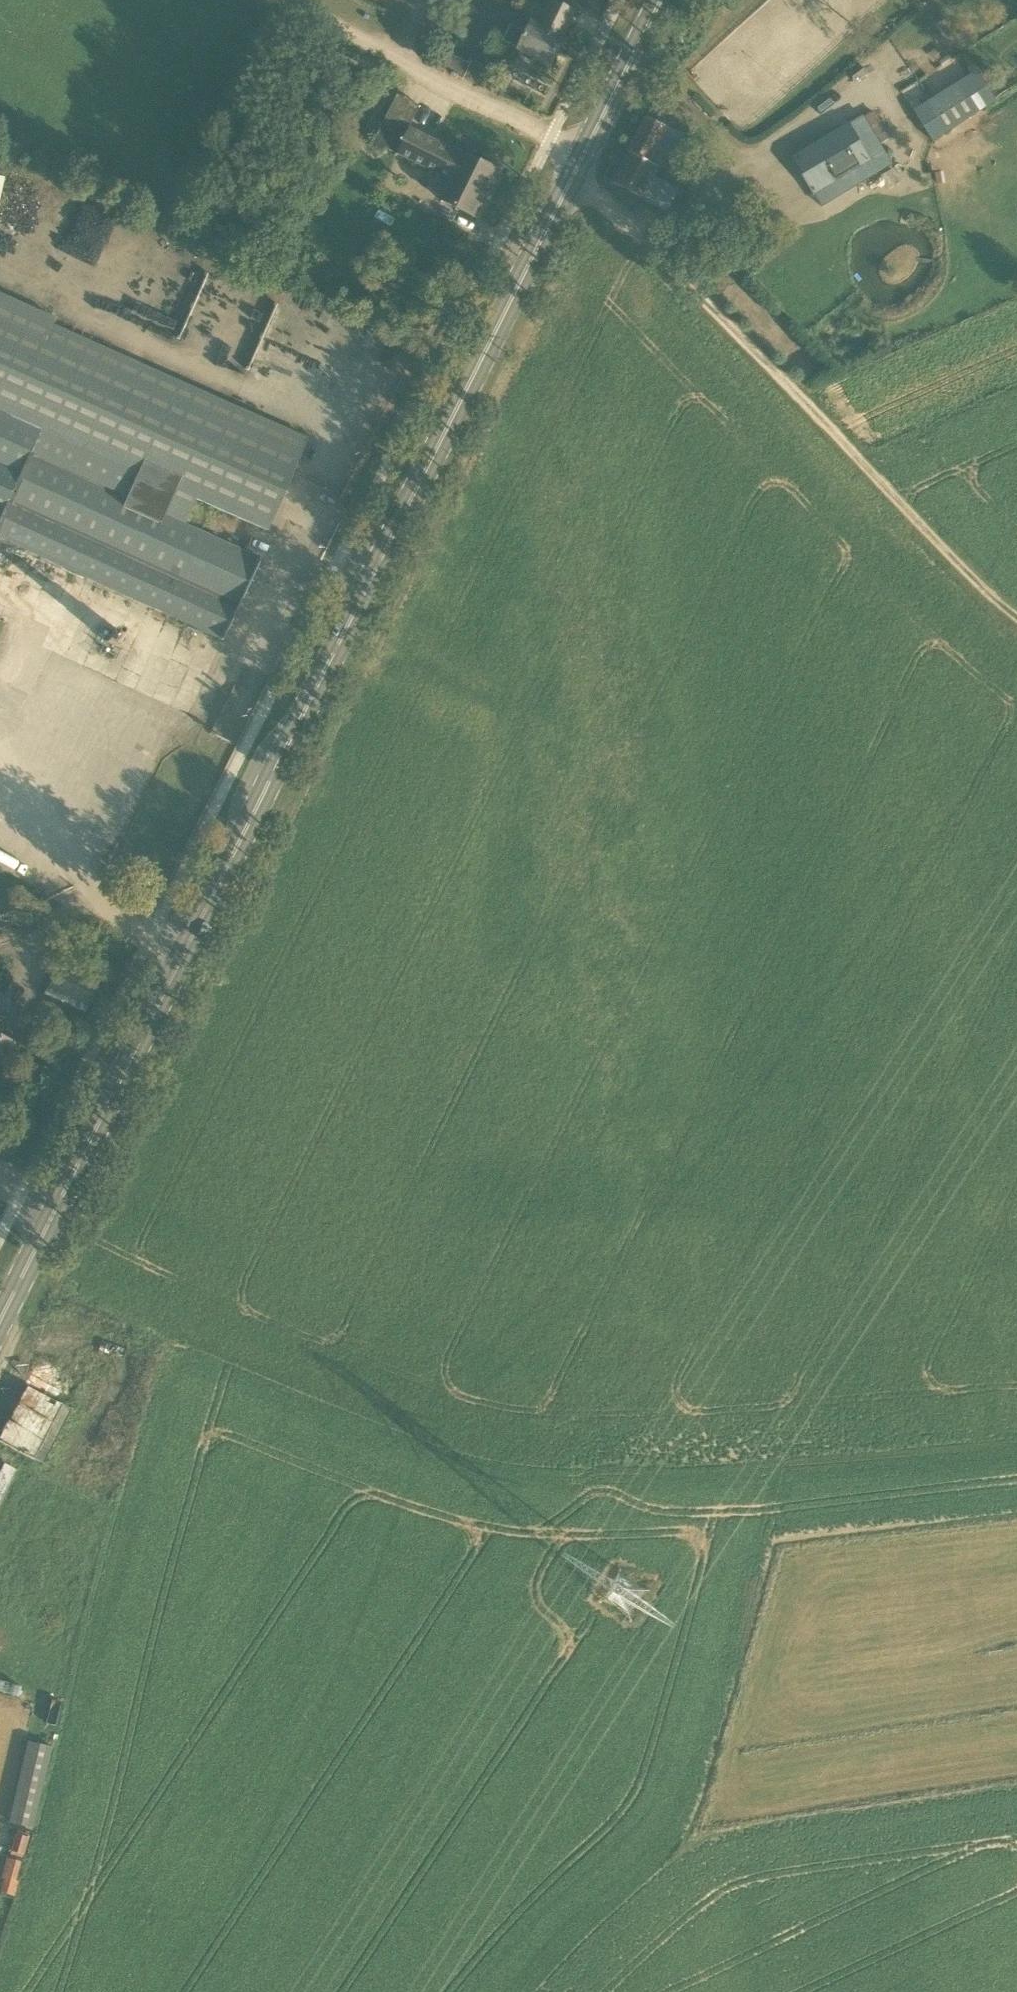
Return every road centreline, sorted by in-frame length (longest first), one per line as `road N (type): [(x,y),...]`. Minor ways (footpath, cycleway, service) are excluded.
road 1 (primary): [(0,1322),(664,0)]
road 2 (track): [(1016,612),(585,159)]
road 3 (track): [(265,0),(585,159)]

